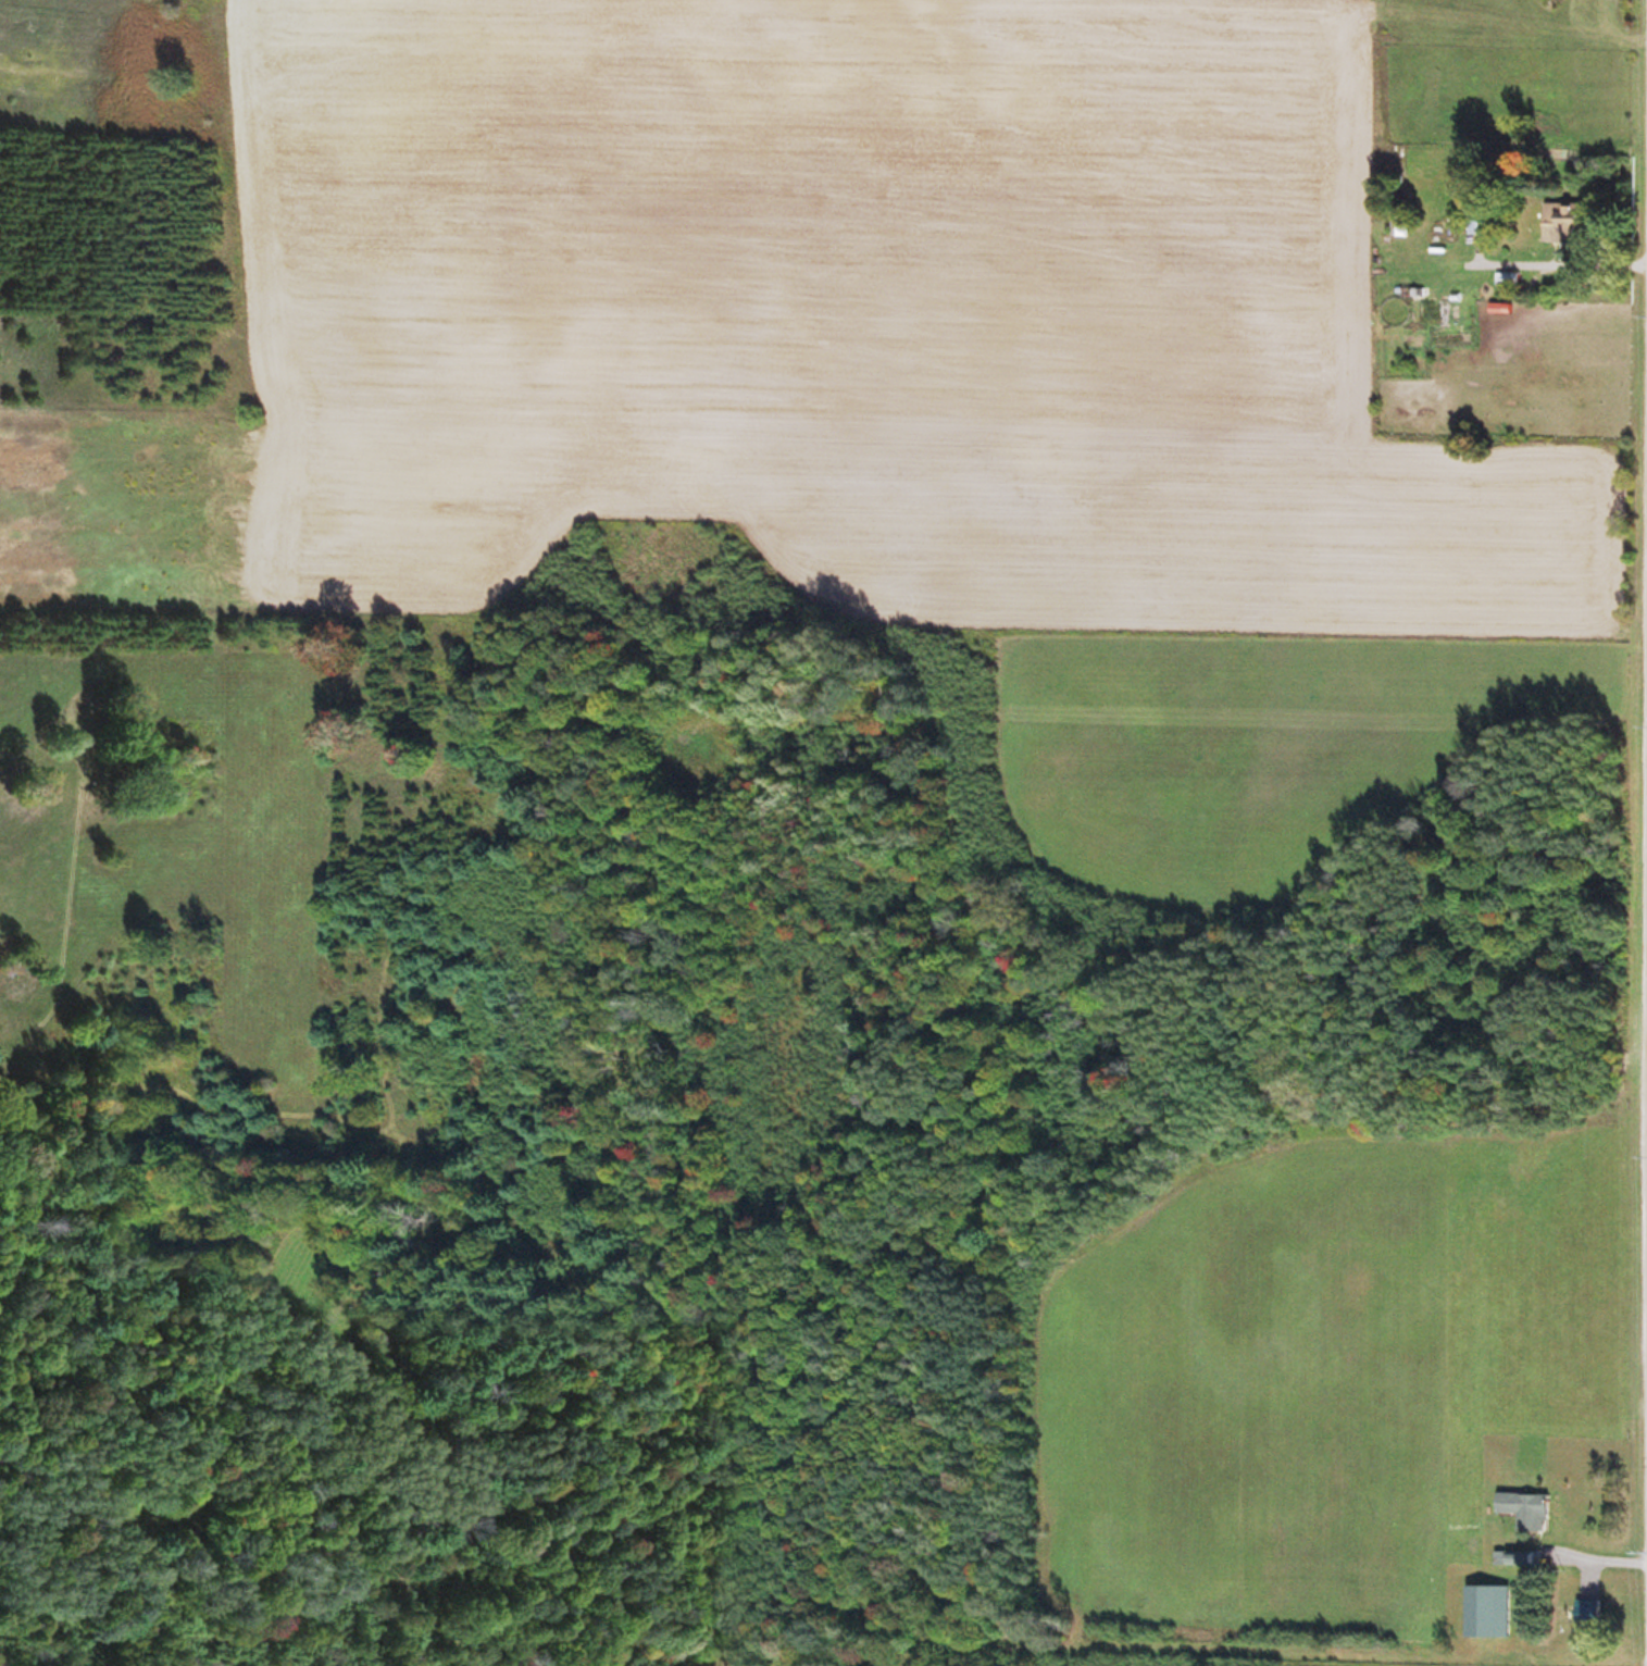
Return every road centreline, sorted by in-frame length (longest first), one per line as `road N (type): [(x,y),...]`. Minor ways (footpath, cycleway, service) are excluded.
road 1 (residential): [(1646,1532),(1641,0)]

